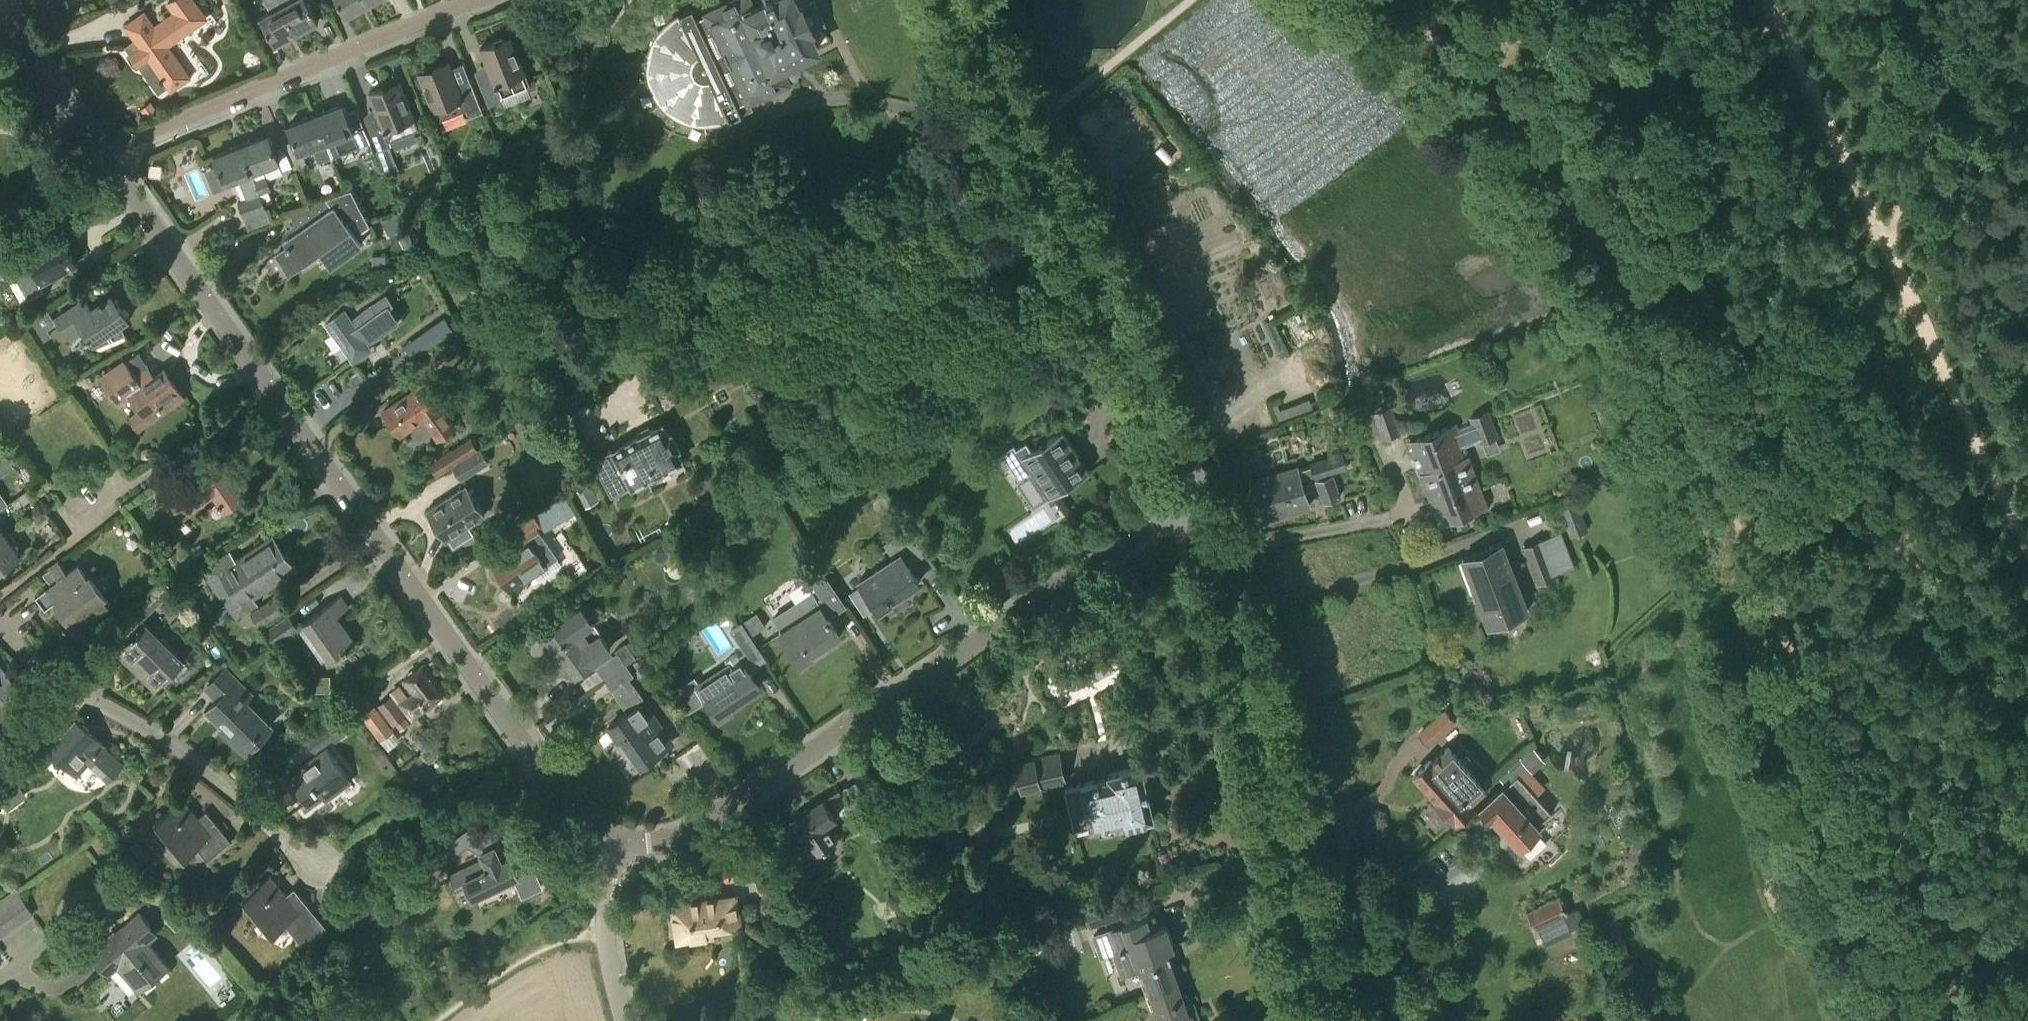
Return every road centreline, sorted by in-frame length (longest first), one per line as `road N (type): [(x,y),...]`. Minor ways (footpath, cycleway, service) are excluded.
road 1 (residential): [(613,844),(577,815),(101,153)]
road 2 (residential): [(1200,494),(705,823),(662,840),(613,844)]
road 3 (tertiary): [(1200,494),(1105,280),(958,0)]
road 4 (tertiary): [(1331,1020),(1238,606),(1200,494)]
road 5 (track): [(1997,489),(1769,0)]
road 6 (track): [(1612,262),(1653,213),(1716,324),(1782,380),(1949,472),(1997,489)]
road 7 (residential): [(475,0),(101,153)]
road 8 (residential): [(319,861),(157,733),(41,665),(0,629)]
road 9 (track): [(1395,0),(1612,262)]
road 10 (track): [(2027,88),(1978,151),(1876,227)]
road 11 (residential): [(622,1020),(604,939),(613,844)]
road 12 (residential): [(101,153),(0,12)]

